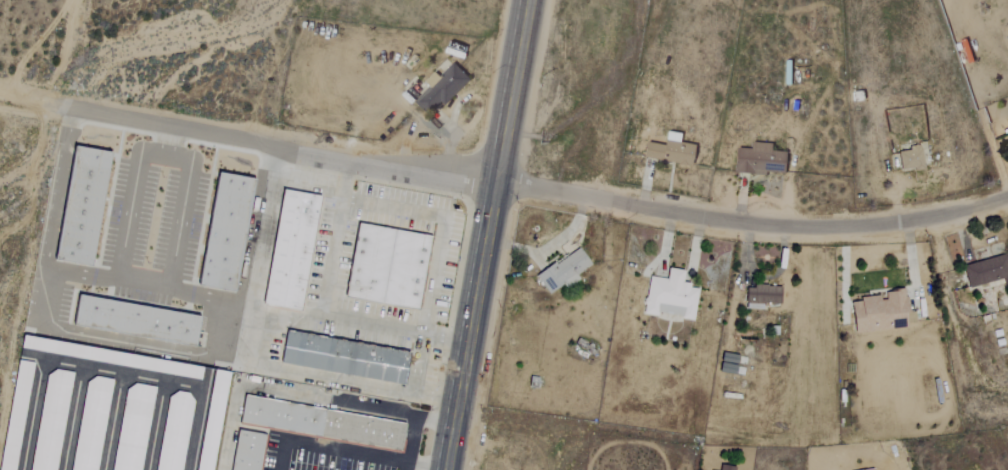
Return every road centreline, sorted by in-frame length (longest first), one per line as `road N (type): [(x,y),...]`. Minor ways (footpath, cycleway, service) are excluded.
road 1 (residential): [(64,106),(723,223),(888,224),(1007,196)]
road 2 (tertiary): [(445,469),(528,0)]
road 3 (residential): [(0,462),(83,0)]

